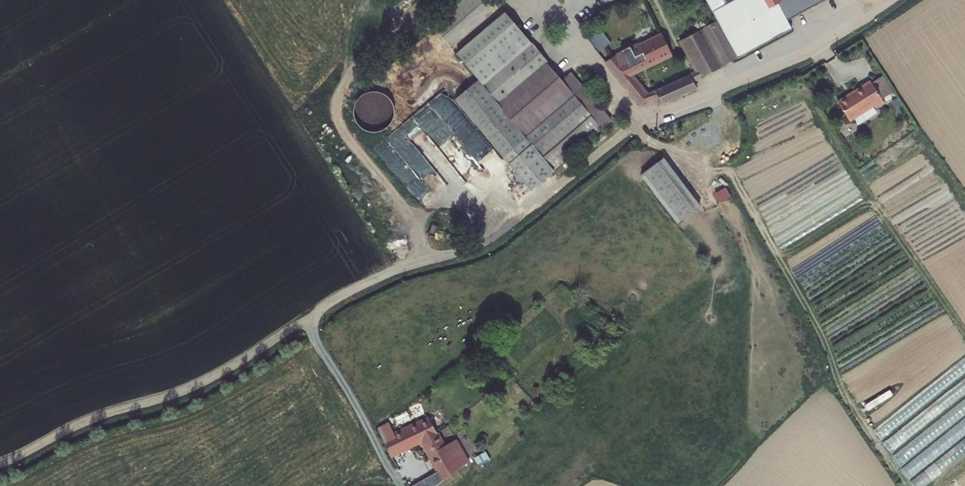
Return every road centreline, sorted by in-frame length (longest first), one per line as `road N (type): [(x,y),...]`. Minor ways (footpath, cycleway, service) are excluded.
road 1 (track): [(644,116),(489,239),(350,292),(189,389),(90,420),(0,465)]
road 2 (unclassified): [(548,0),(625,100),(650,117),(812,47),(891,0)]

